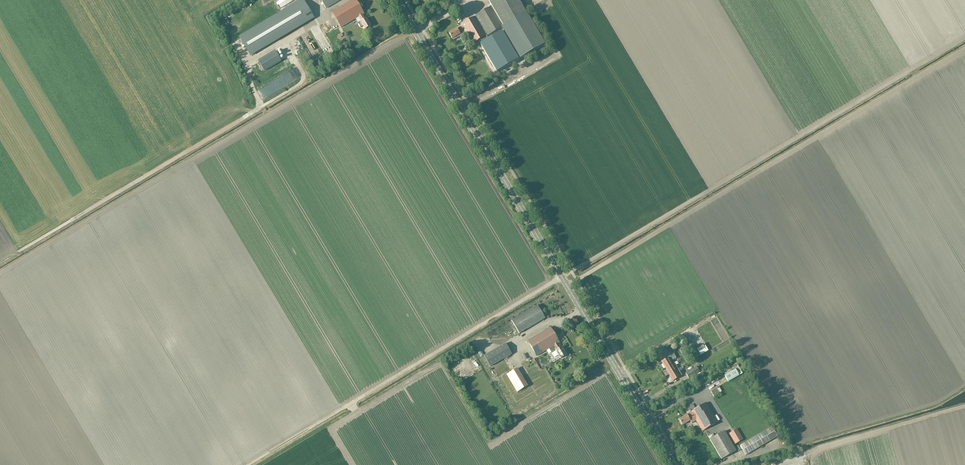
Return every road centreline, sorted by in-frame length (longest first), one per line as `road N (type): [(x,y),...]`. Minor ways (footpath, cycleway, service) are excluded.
road 1 (secondary): [(675,464),(397,0)]
road 2 (track): [(964,405),(789,463)]

